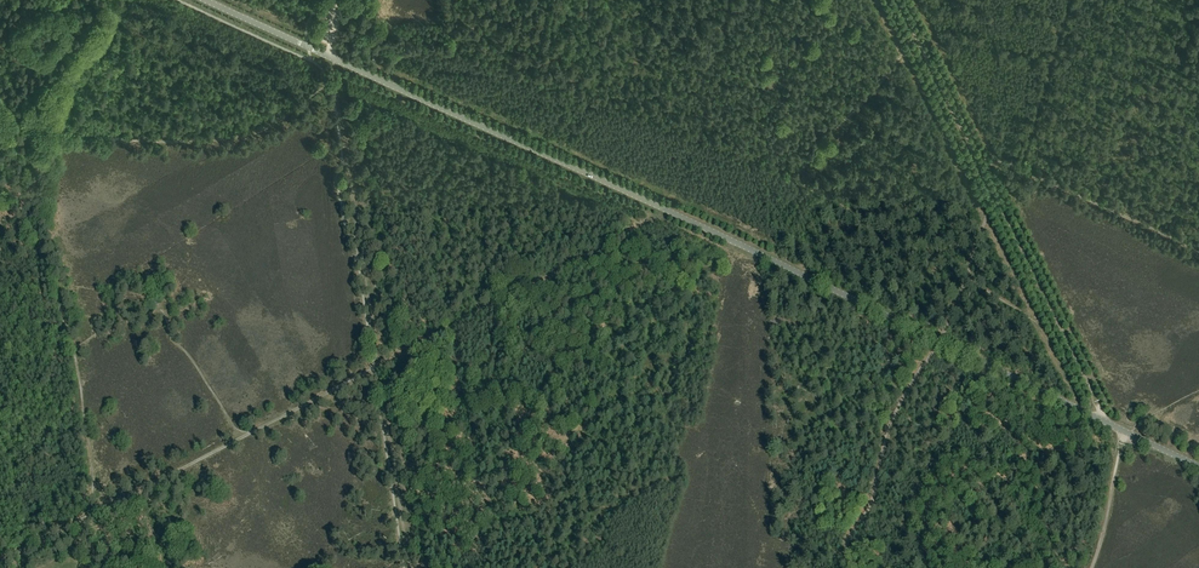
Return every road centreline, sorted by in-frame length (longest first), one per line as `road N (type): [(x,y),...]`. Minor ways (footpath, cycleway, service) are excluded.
road 1 (tertiary): [(1198,465),(209,0)]
road 2 (track): [(895,0),(916,42),(796,179),(1070,345)]
road 3 (track): [(844,567),(845,549),(873,496),(887,427),(939,339),(994,194),(979,162)]
road 4 (track): [(328,82),(275,123),(239,137),(135,142),(24,117),(0,134)]
road 5 (track): [(668,210),(377,366)]
road 6 (track): [(970,145),(1198,250)]
road 7 (track): [(72,350),(29,221),(0,179)]
road 8 (track): [(1070,345),(994,194)]
road 9 (track): [(87,516),(236,438)]
road 10 (track): [(236,438),(377,366)]
road 11 (track): [(1123,431),(1093,567)]
road 12 (track): [(916,42),(979,162)]

